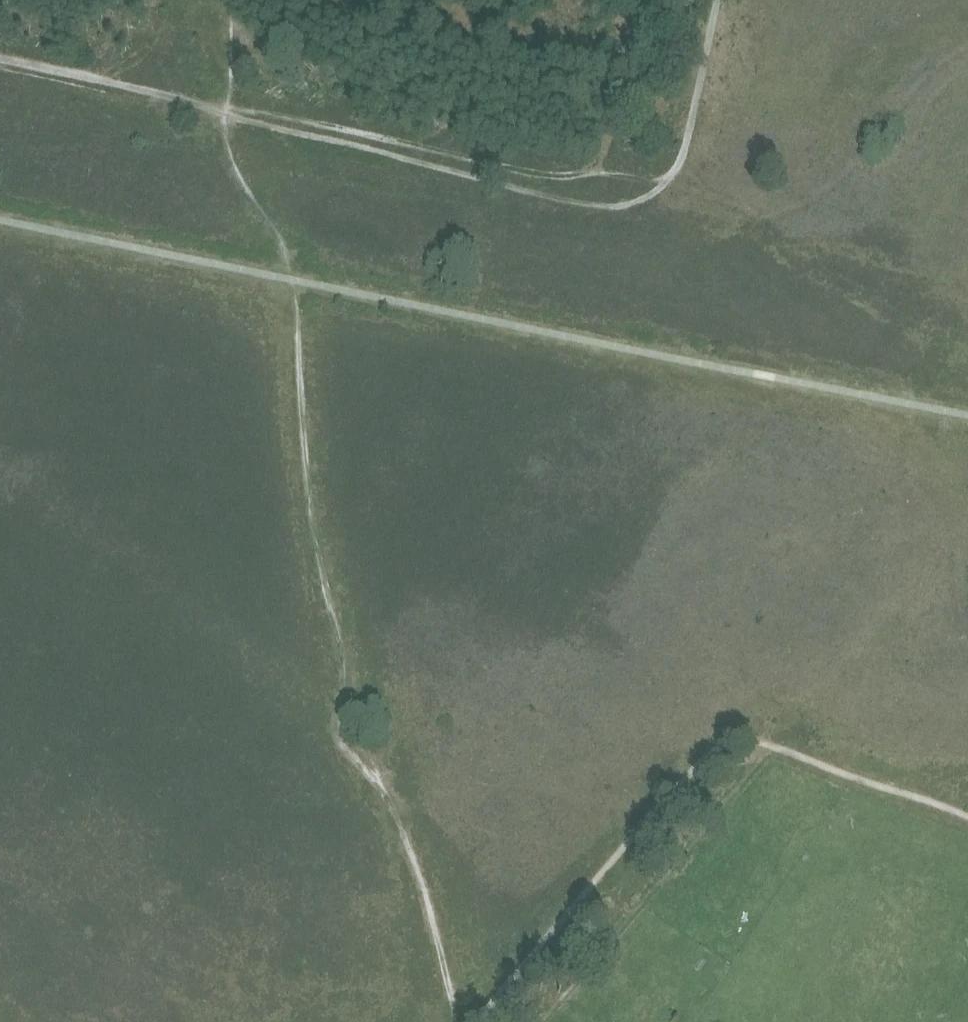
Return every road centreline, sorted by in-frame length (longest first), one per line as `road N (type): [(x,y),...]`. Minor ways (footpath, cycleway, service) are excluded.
road 1 (track): [(632,0),(598,169)]

